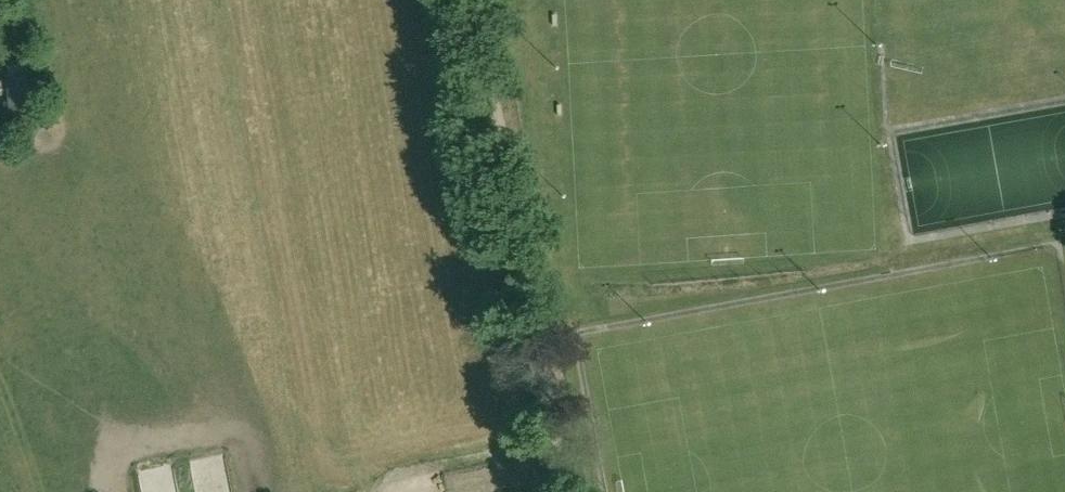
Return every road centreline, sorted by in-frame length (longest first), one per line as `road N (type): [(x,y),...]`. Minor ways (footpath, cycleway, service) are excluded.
road 1 (track): [(475,0),(552,429)]

